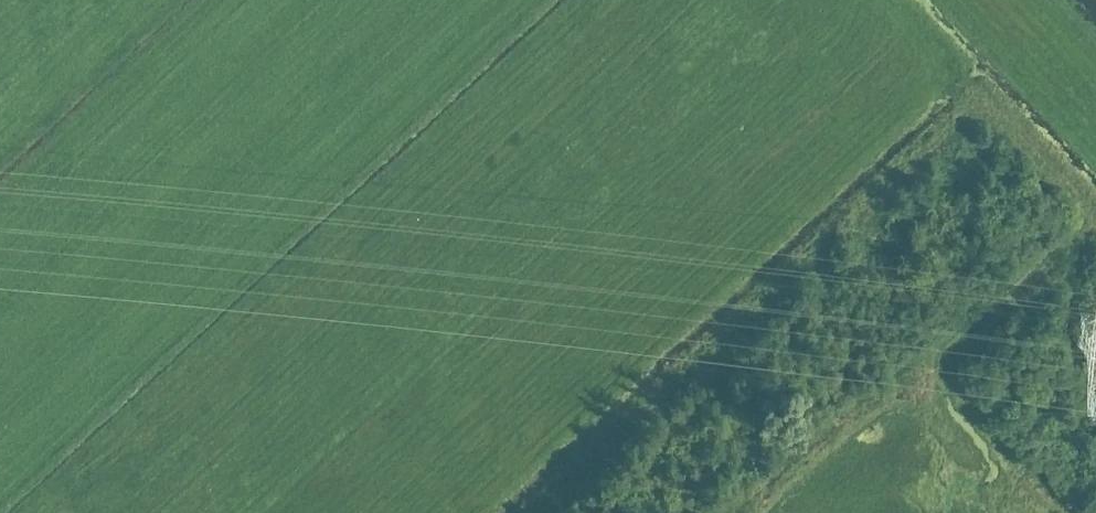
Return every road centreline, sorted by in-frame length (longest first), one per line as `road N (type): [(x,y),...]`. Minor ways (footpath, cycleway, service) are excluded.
road 1 (track): [(738,512),(847,412),(893,385),(918,385)]

